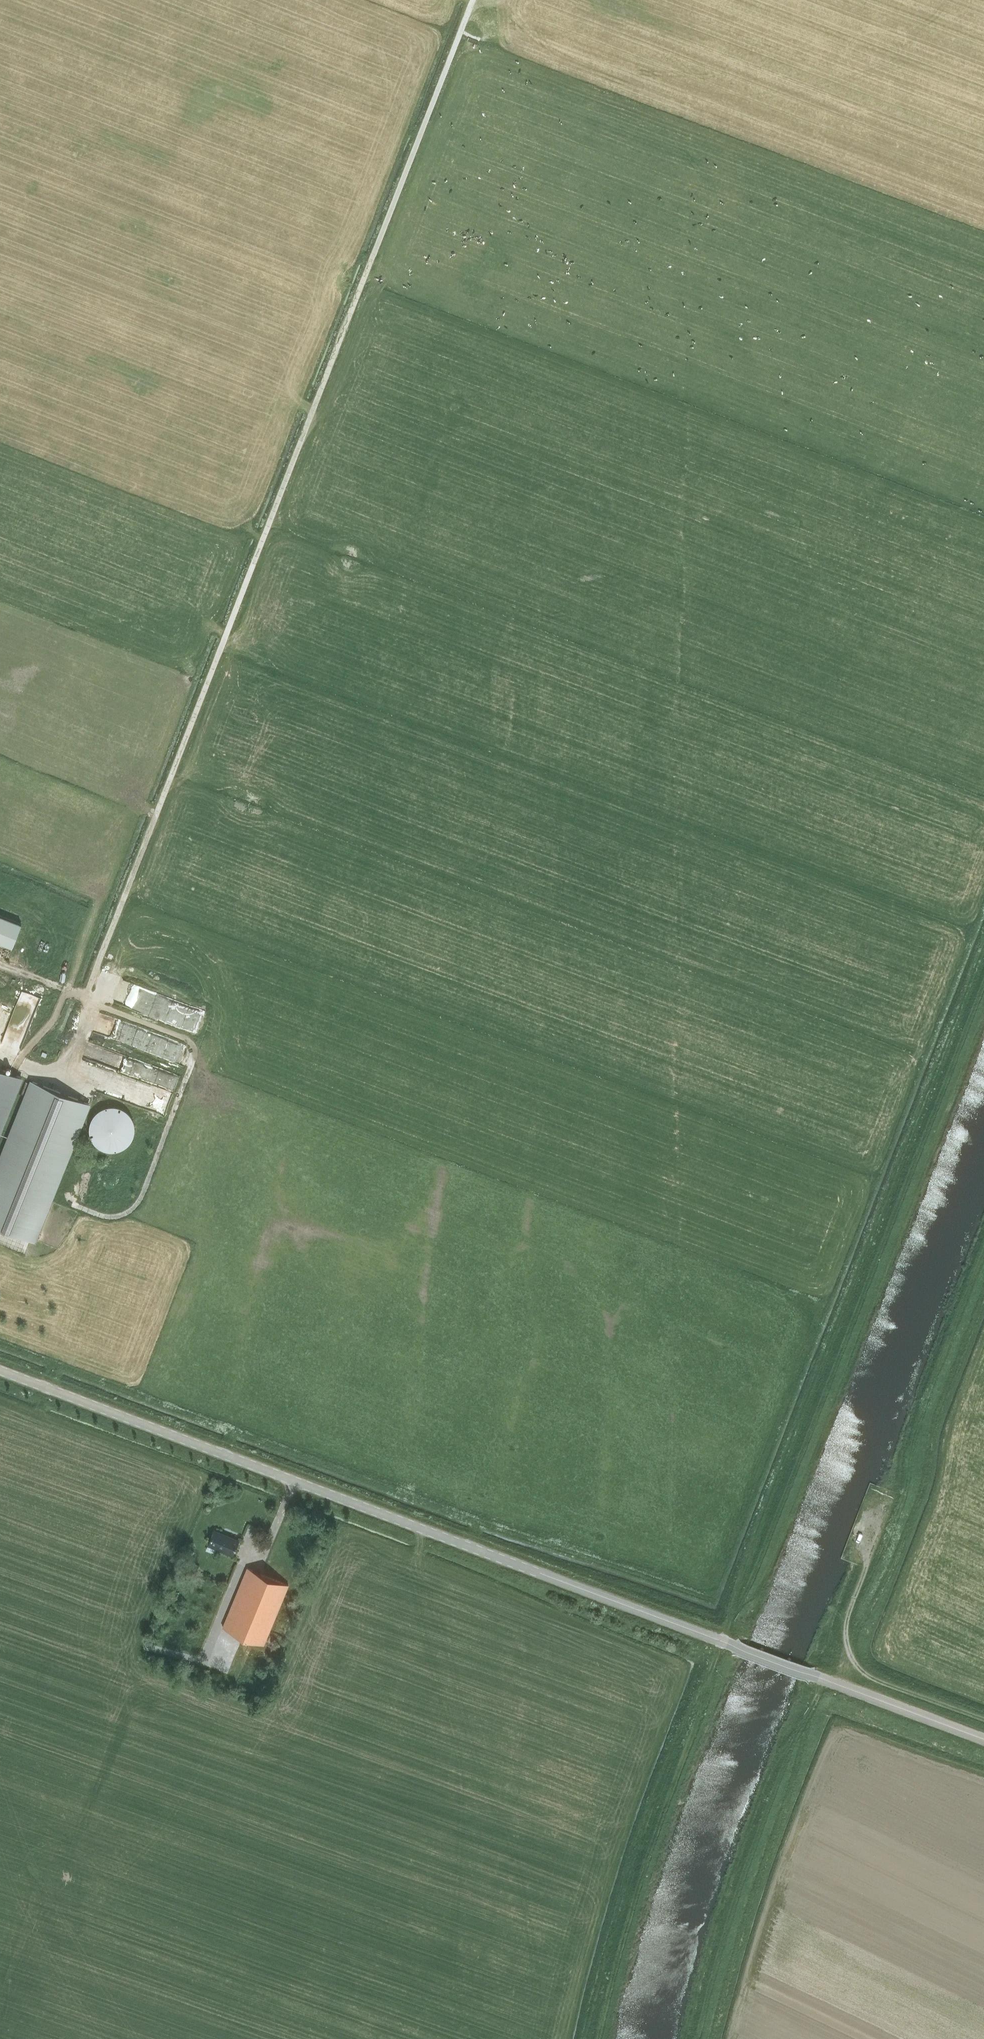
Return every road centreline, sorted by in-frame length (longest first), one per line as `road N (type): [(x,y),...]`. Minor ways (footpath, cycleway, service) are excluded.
road 1 (tertiary): [(983,1739),(0,1370)]

